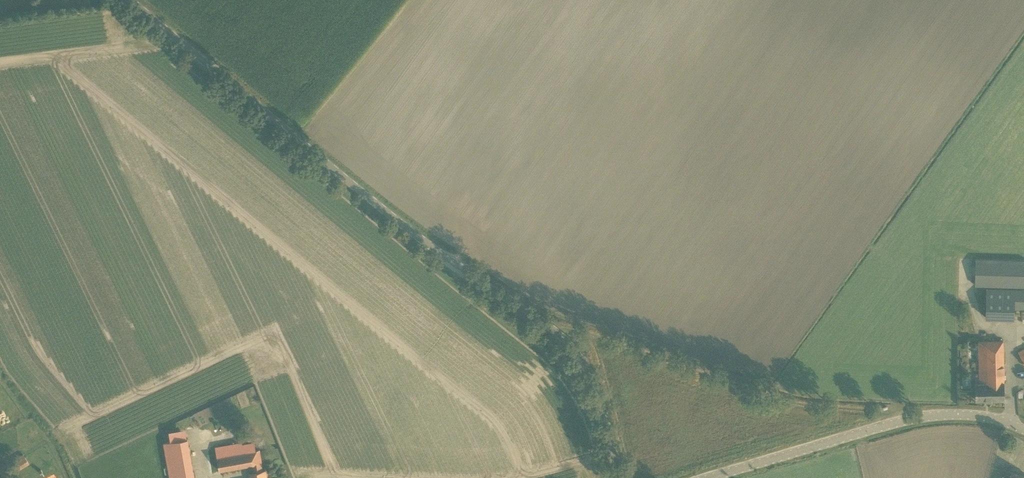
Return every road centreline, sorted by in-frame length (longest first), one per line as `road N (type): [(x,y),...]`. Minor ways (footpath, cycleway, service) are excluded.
road 1 (unclassified): [(620,477),(590,376),(558,333),(446,253),(138,0)]
road 2 (track): [(533,314),(765,395),(933,414)]
road 3 (tertiary): [(707,477),(952,411),(1023,429)]

